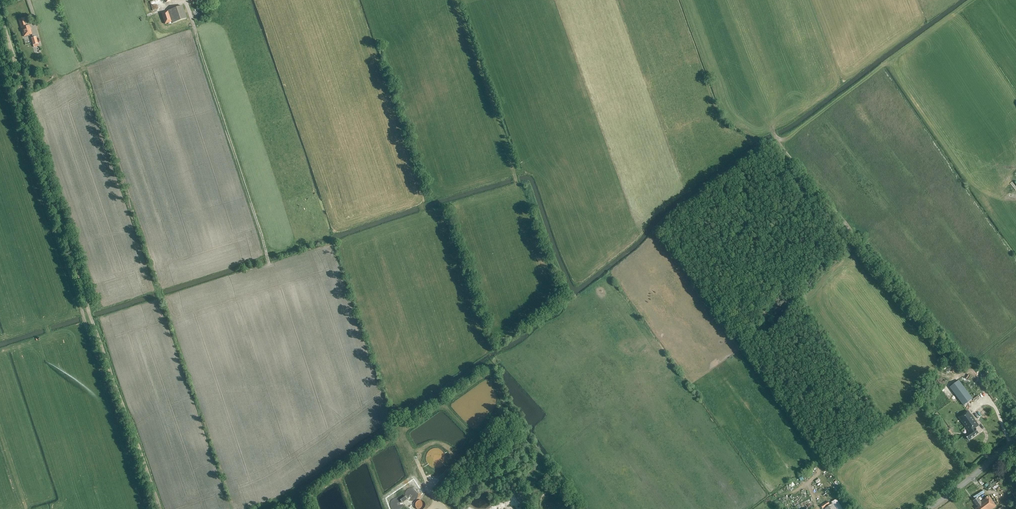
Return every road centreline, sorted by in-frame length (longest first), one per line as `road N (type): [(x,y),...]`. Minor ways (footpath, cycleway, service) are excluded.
road 1 (track): [(0,14),(21,80),(18,100),(160,508)]
road 2 (track): [(969,368),(862,251),(773,131)]
road 3 (track): [(656,231),(776,140)]

